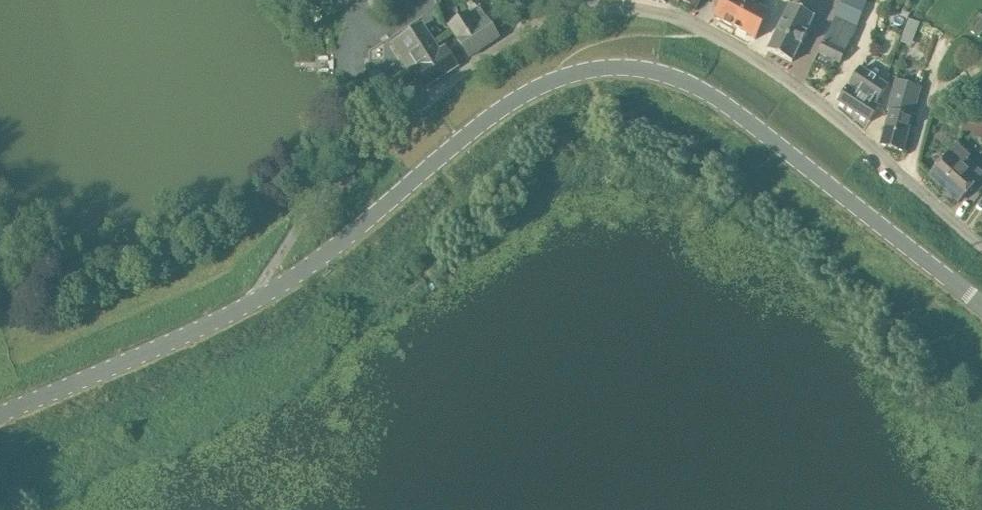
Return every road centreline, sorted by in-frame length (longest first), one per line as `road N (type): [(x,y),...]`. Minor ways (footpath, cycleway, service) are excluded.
road 1 (tertiary): [(981,306),(703,90),(650,72),(596,70),(508,104),(353,232),(250,304),(0,422)]
road 2 (residential): [(433,93),(551,18),(609,7),(660,13),(721,38),(798,89),(981,247)]

